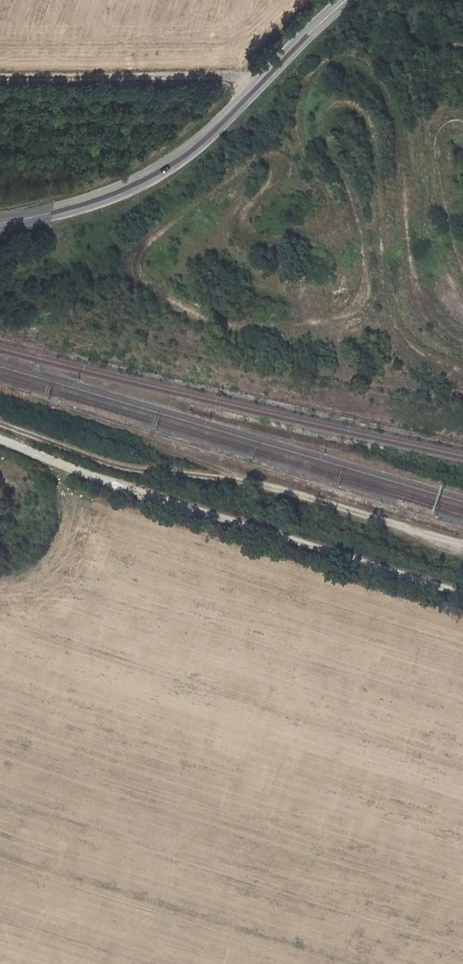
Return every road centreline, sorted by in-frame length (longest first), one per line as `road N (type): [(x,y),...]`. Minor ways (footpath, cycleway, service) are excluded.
road 1 (track): [(0,439),(462,592)]
road 2 (track): [(462,543),(251,480),(119,468),(0,423)]
road 3 (tertiary): [(0,223),(108,196),(176,162),(347,0)]
road 4 (track): [(263,81),(0,75)]

